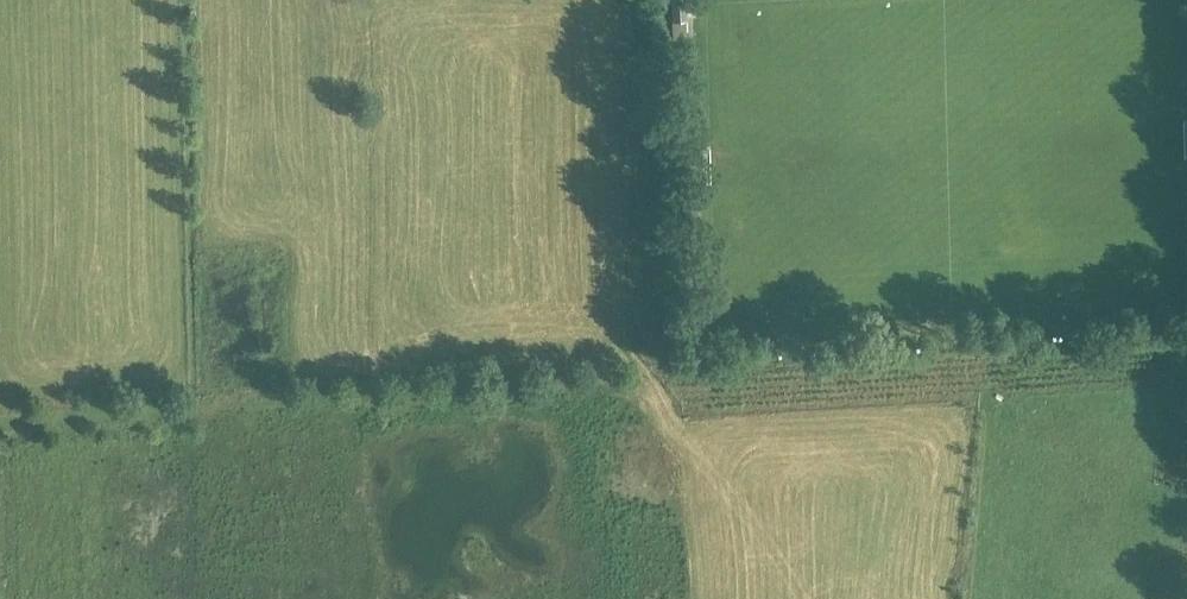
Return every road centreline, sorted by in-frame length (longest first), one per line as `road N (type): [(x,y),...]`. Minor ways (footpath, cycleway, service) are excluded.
road 1 (track): [(0,422),(192,403),(186,0)]

